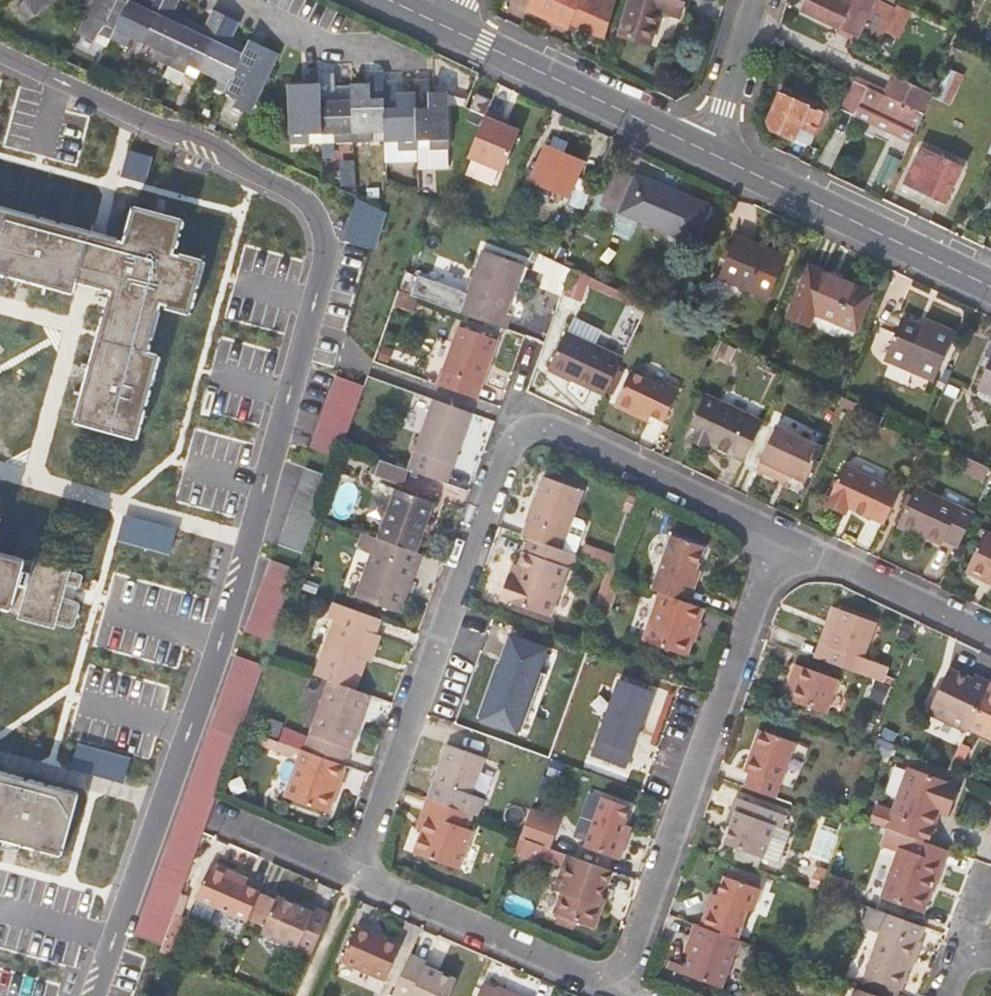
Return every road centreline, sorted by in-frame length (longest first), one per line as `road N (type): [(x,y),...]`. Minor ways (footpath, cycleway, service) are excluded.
road 1 (residential): [(783,537),(553,428),(523,428),(354,873)]
road 2 (residential): [(618,991),(783,537)]
road 3 (tertiary): [(710,150),(990,284)]
road 4 (residential): [(354,873),(618,991)]
road 5 (tertiary): [(458,28),(710,150)]
road 6 (residential): [(990,635),(783,537)]
road 7 (residential): [(756,0),(710,150)]
road 8 (residential): [(228,820),(354,873)]

